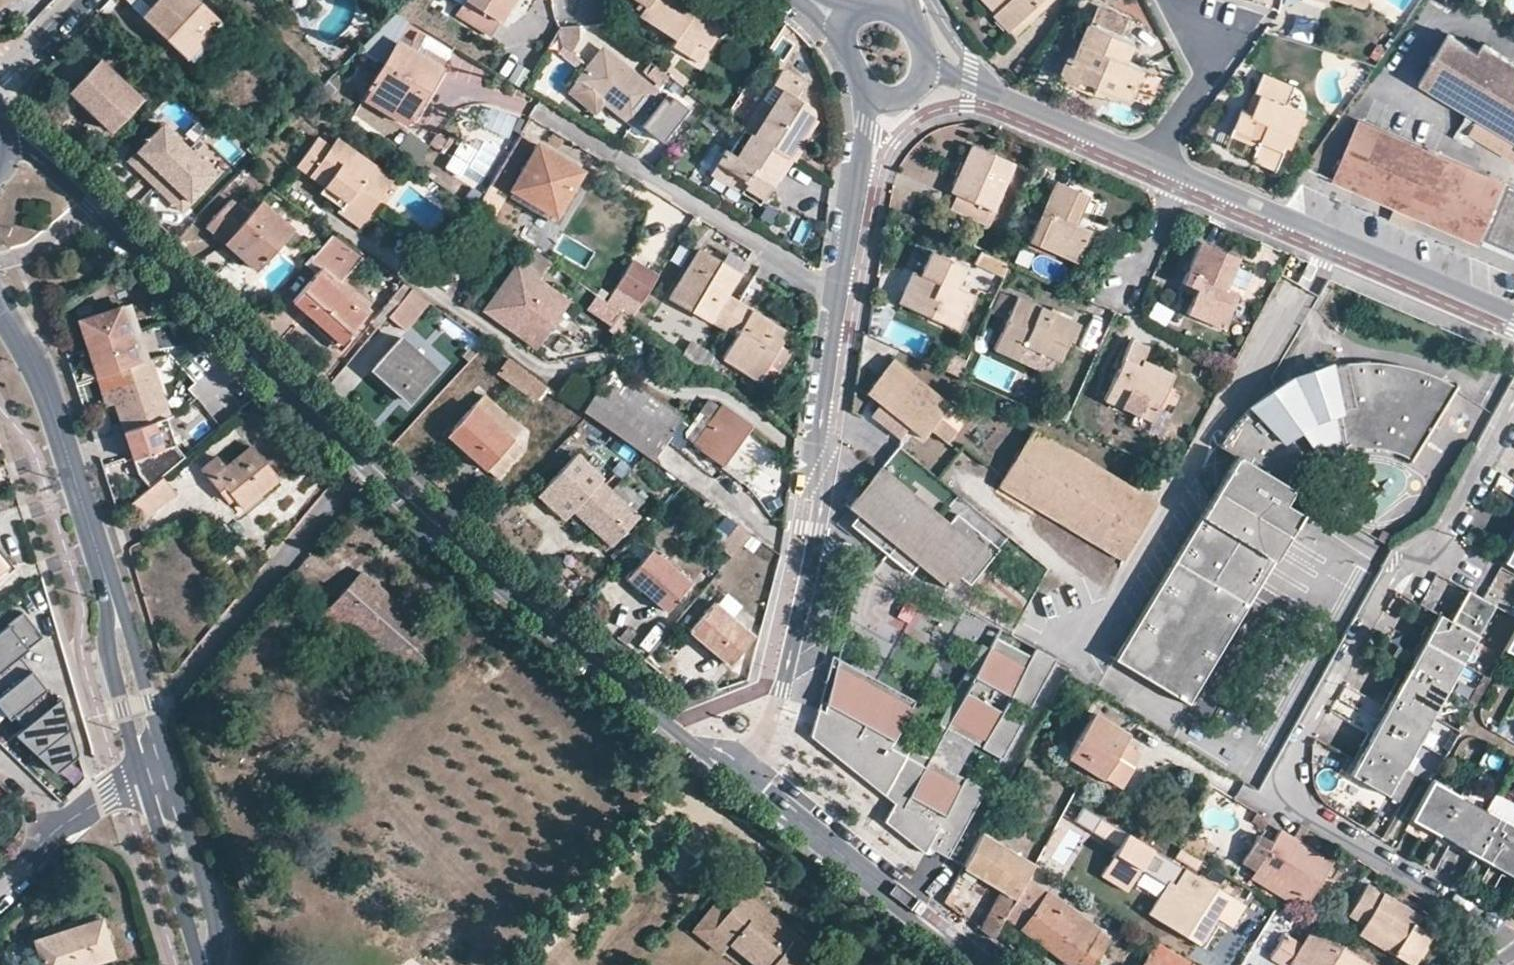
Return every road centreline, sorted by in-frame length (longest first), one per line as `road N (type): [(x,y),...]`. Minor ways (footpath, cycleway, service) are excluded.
road 1 (residential): [(742,777),(418,518),(66,183),(0,166)]
road 2 (residential): [(1513,401),(1442,537),(1400,570),(1289,776),(1304,814),(1513,940)]
road 3 (residential): [(900,98),(863,166),(818,461),(823,507),(783,688),(742,777)]
road 4 (residential): [(1513,314),(926,59)]
road 5 (secondary): [(0,301),(46,378),(112,586)]
road 6 (residential): [(742,777),(986,964)]
road 7 (secondary): [(210,964),(219,929),(189,822),(165,803)]
road 8 (secondary): [(112,586),(109,653),(130,732),(149,747)]
road 9 (secondary): [(165,803),(159,823),(168,859),(198,952),(210,964)]
road 10 (secondary): [(149,747),(156,712),(112,586)]

